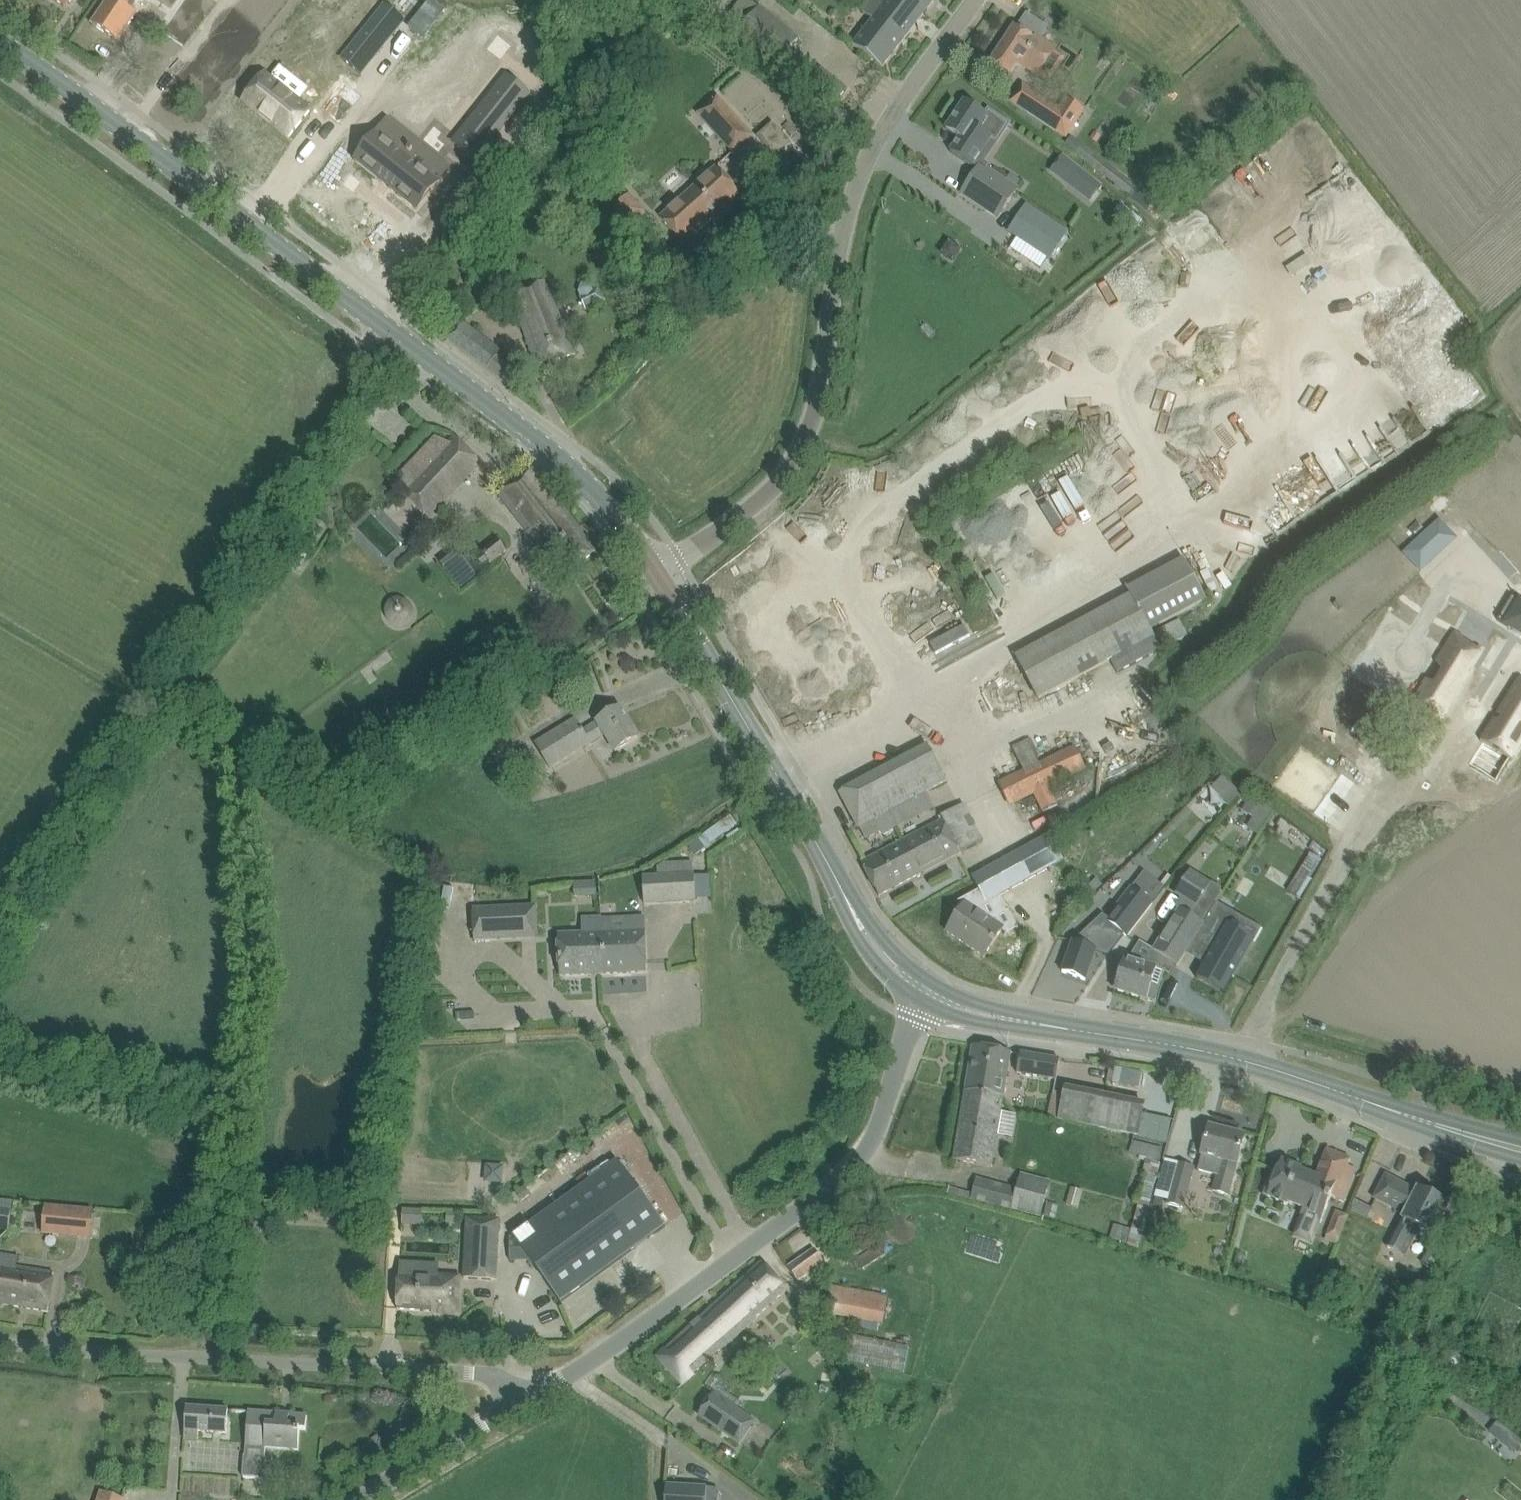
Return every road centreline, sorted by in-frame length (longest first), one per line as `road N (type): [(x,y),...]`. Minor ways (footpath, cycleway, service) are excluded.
road 1 (tertiary): [(657,573),(599,495),(511,416),(224,205),(0,55)]
road 2 (unclassified): [(657,573),(780,479),(810,409),(841,217),(889,118),(972,0)]
road 3 (unclassified): [(531,1387),(726,1258),(845,1165),(887,1103),(922,999)]
road 4 (unclassified): [(531,1387),(509,1369),(0,1330)]
road 5 (tertiary): [(1454,1129),(1289,1069),(1189,1045),(1024,1021)]
road 6 (tertiary): [(853,912),(657,573)]
road 7 (unclassified): [(360,1499),(531,1387)]

